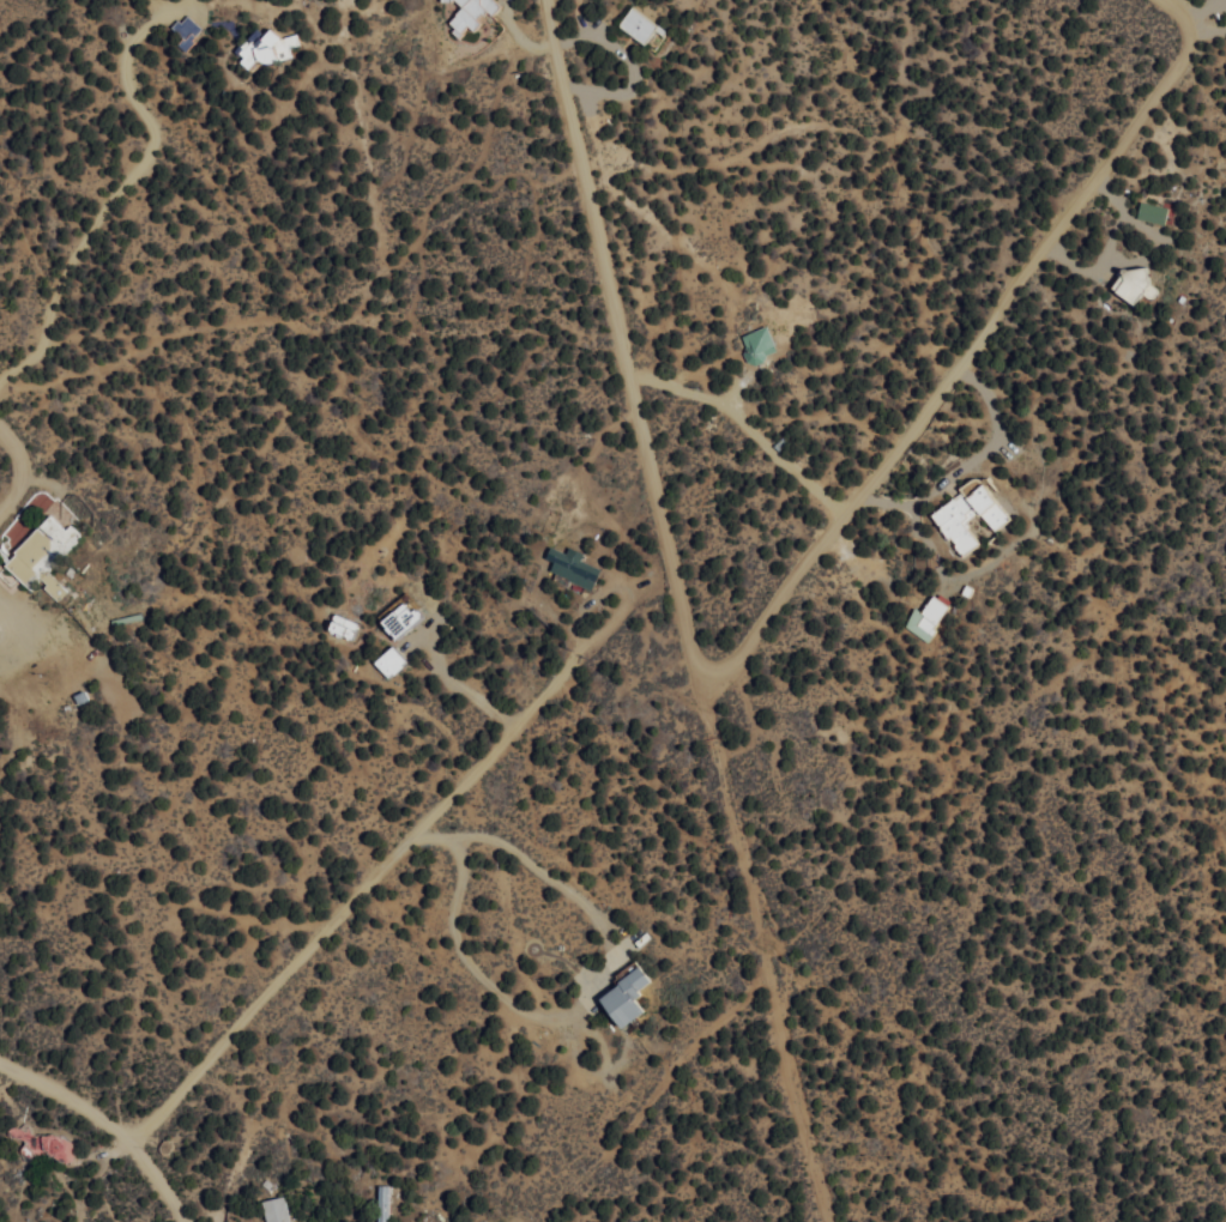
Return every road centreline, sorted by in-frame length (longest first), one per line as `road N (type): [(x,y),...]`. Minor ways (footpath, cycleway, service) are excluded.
road 1 (residential): [(693,672),(727,661),(1185,52),(1183,25),(1166,0)]
road 2 (residential): [(0,297),(119,276),(604,265)]
road 3 (residential): [(765,970),(672,600)]
road 4 (residential): [(604,265),(672,600)]
road 5 (residential): [(604,265),(555,0)]
road 6 (residential): [(830,1221),(780,1036)]
road 7 (residential): [(120,1139),(0,1059)]

